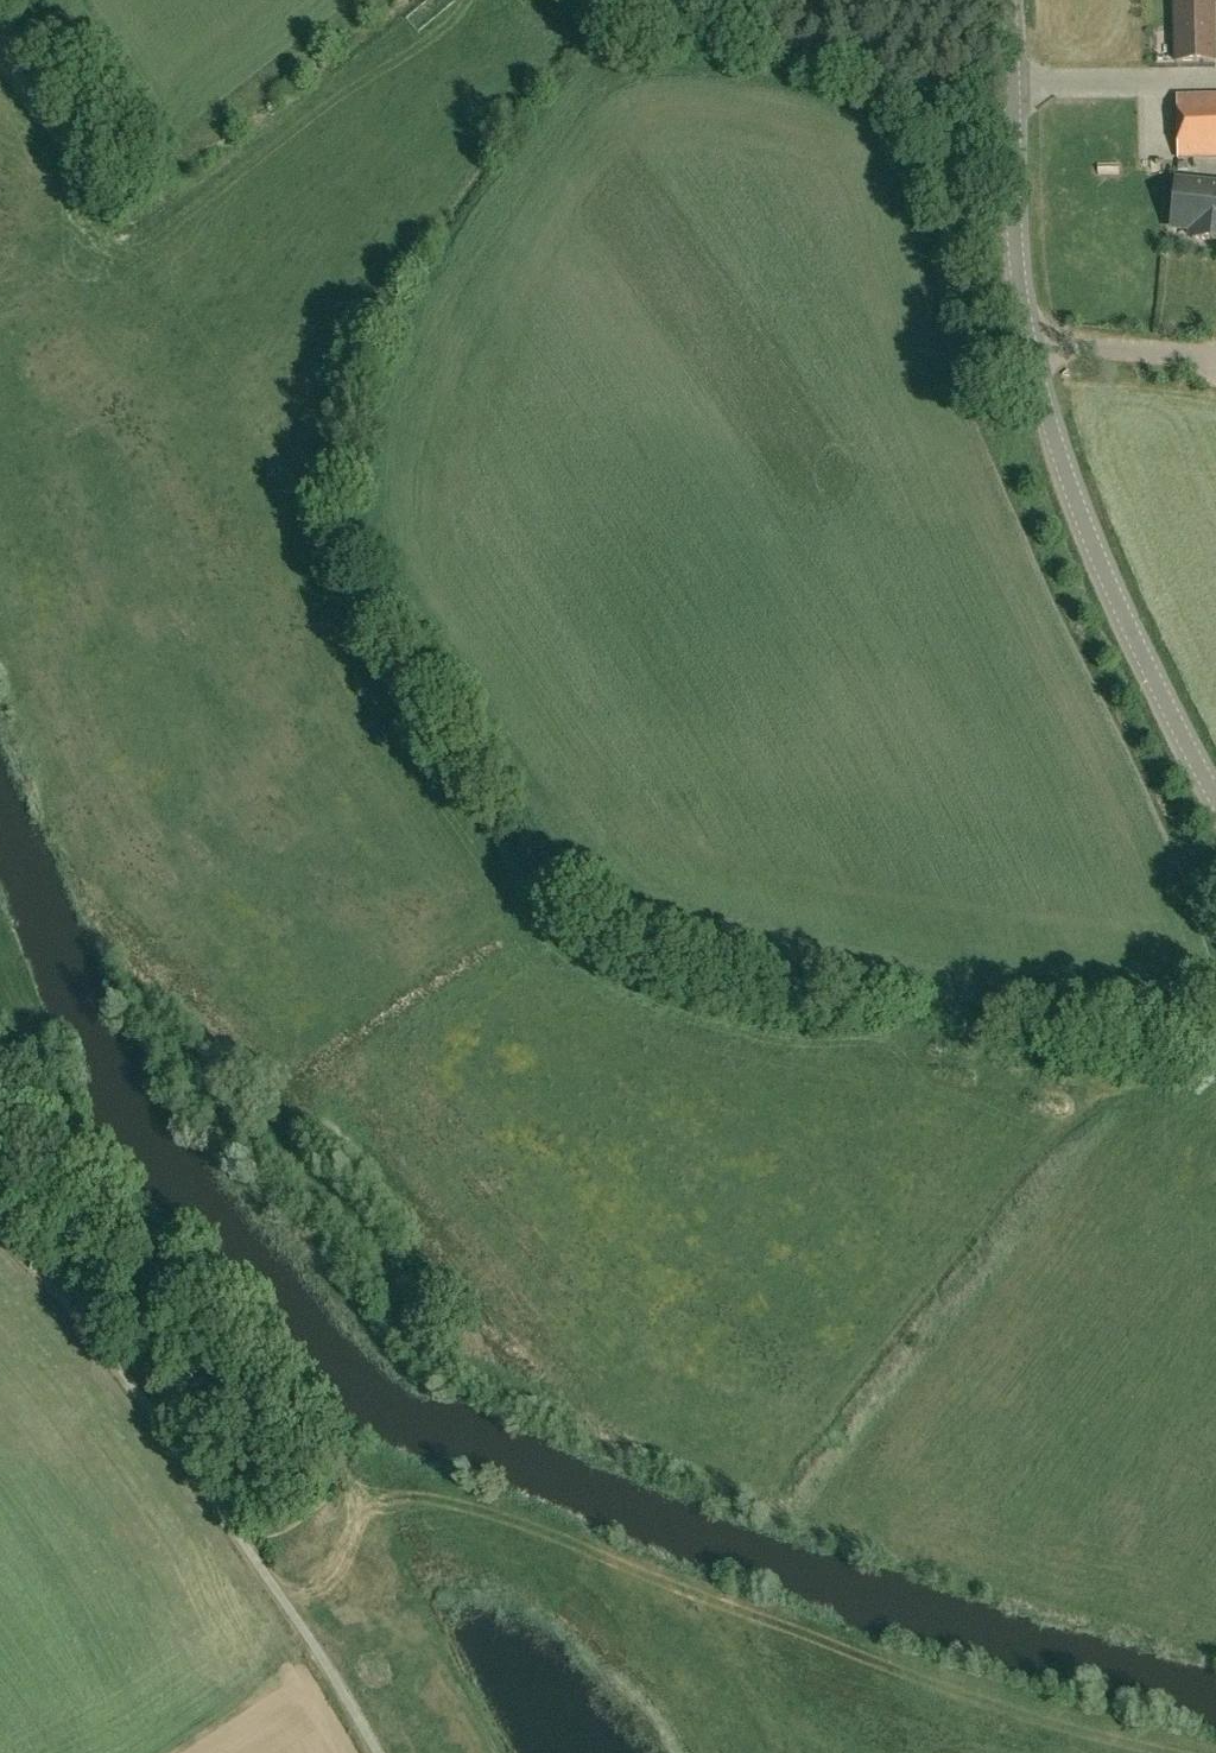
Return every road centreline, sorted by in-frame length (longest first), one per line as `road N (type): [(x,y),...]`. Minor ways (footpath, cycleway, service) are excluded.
road 1 (unclassified): [(1215,816),(1099,578),(1065,468),(1025,230),(1016,0)]

